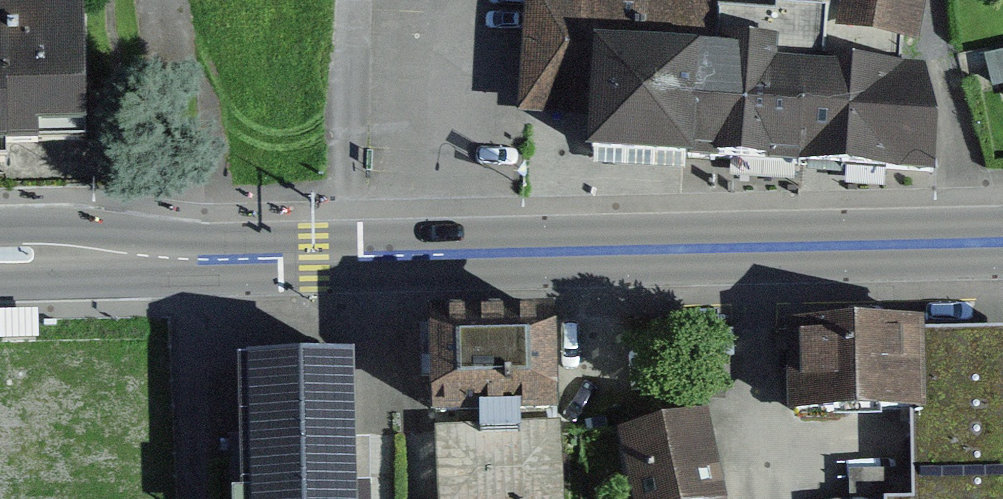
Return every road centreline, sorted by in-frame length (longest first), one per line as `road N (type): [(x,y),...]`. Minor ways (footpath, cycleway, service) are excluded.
road 1 (primary): [(352,255),(1002,240)]
road 2 (primary): [(0,255),(352,255)]
road 3 (residential): [(352,255),(360,0)]

